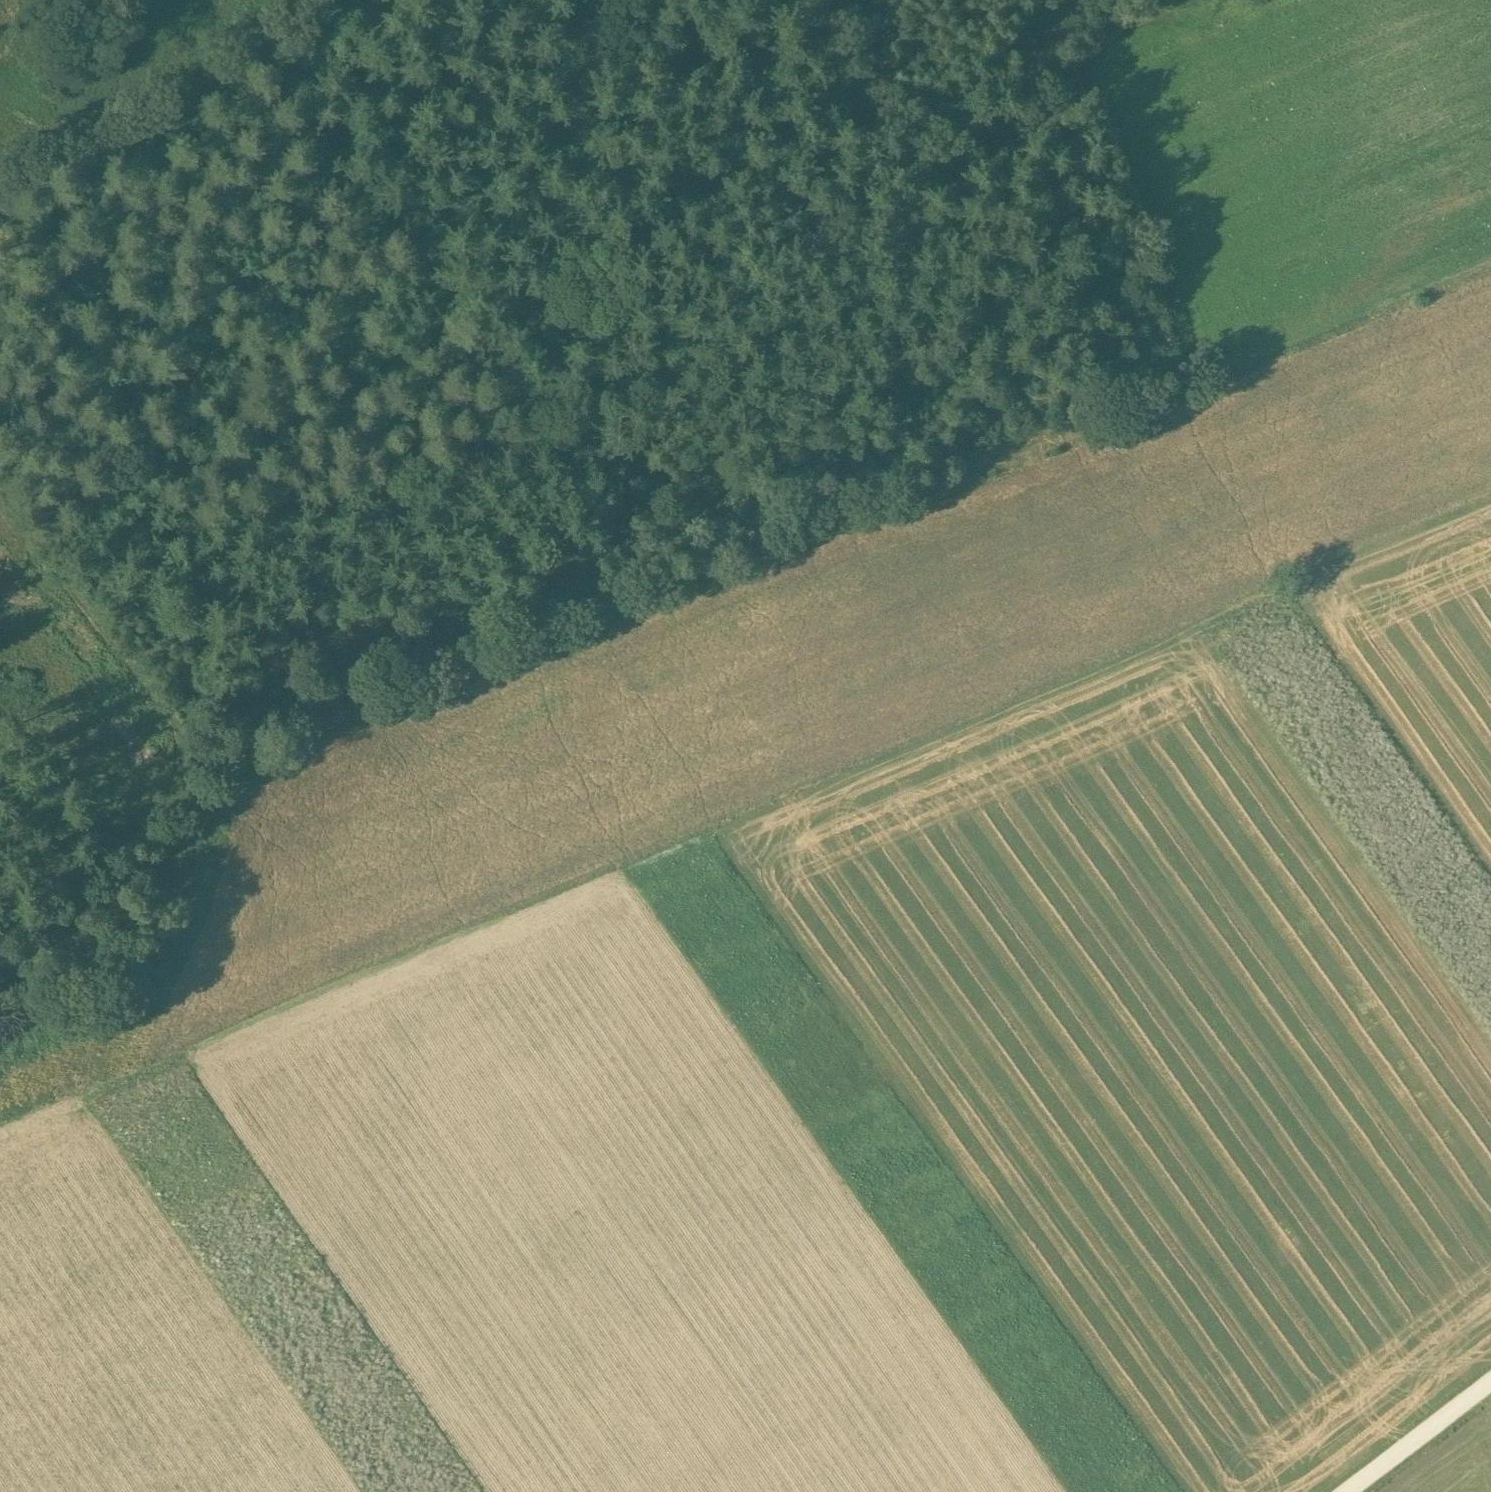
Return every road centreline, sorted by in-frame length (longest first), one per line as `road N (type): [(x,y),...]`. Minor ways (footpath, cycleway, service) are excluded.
road 1 (track): [(1490,1390),(1358,1491)]

